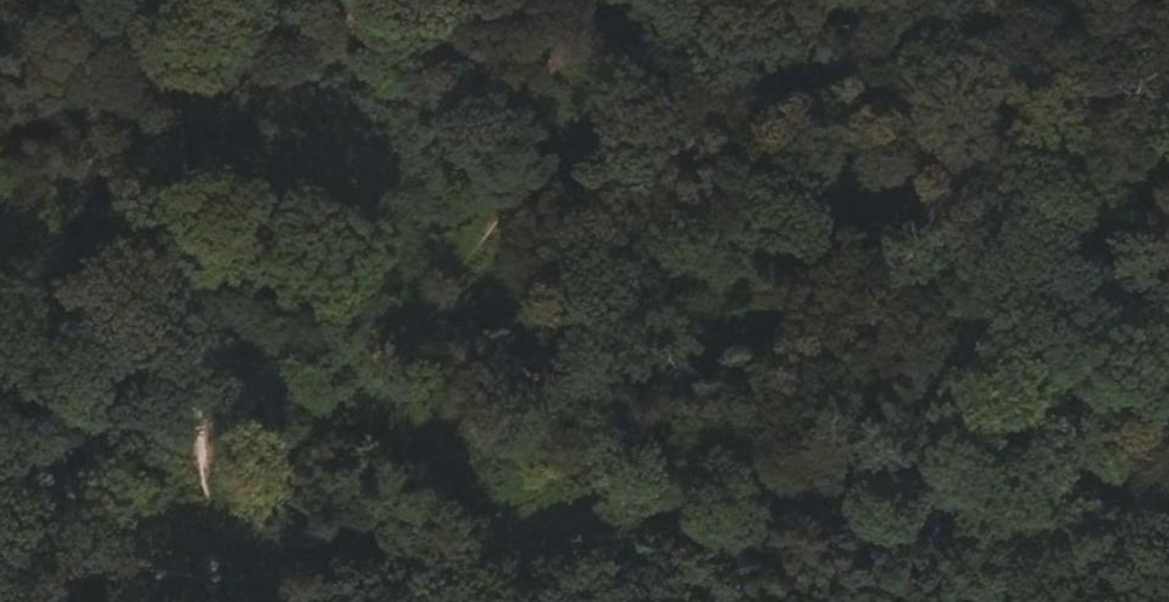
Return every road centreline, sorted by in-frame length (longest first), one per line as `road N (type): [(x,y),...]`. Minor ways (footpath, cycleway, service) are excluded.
road 1 (track): [(228,555),(1168,485)]
road 2 (track): [(228,555),(685,0)]
road 3 (track): [(187,0),(231,601)]
road 4 (track): [(0,573),(228,555)]

